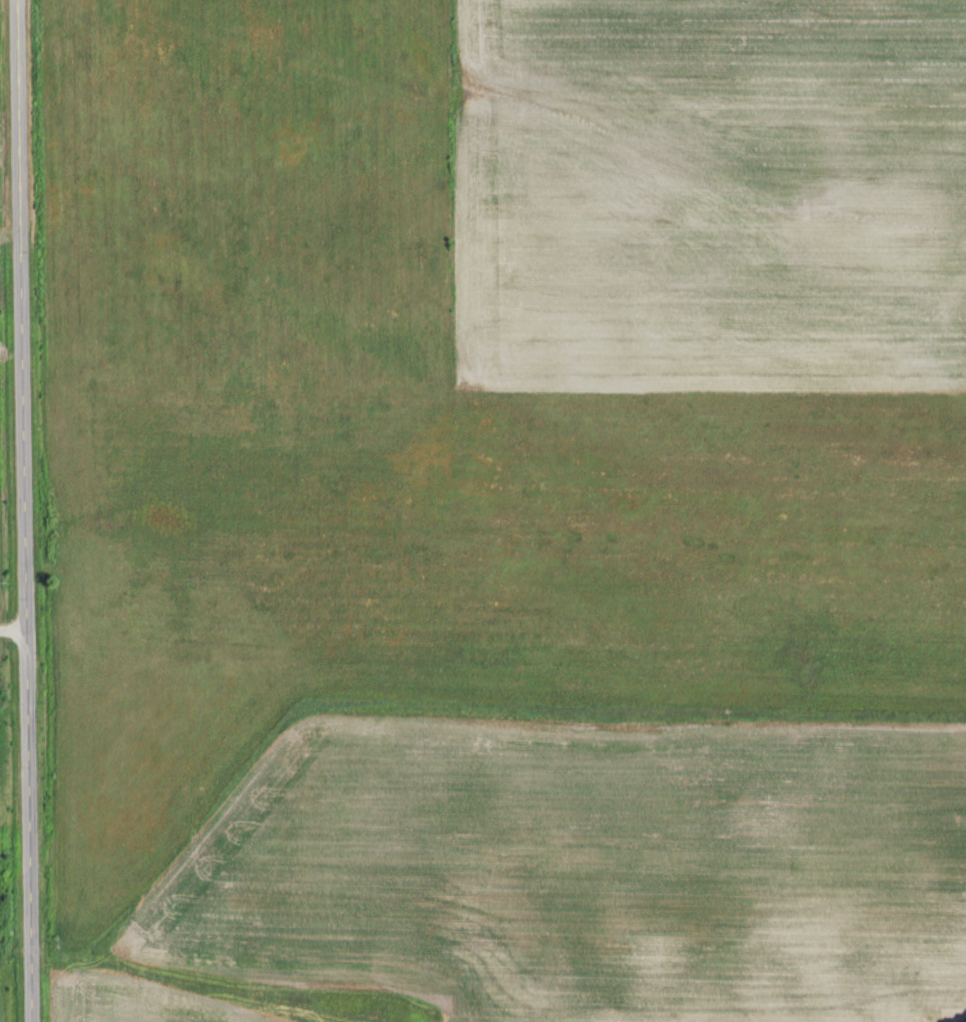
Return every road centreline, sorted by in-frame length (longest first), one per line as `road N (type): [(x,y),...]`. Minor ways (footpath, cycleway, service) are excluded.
road 1 (residential): [(30,1021),(14,0)]

